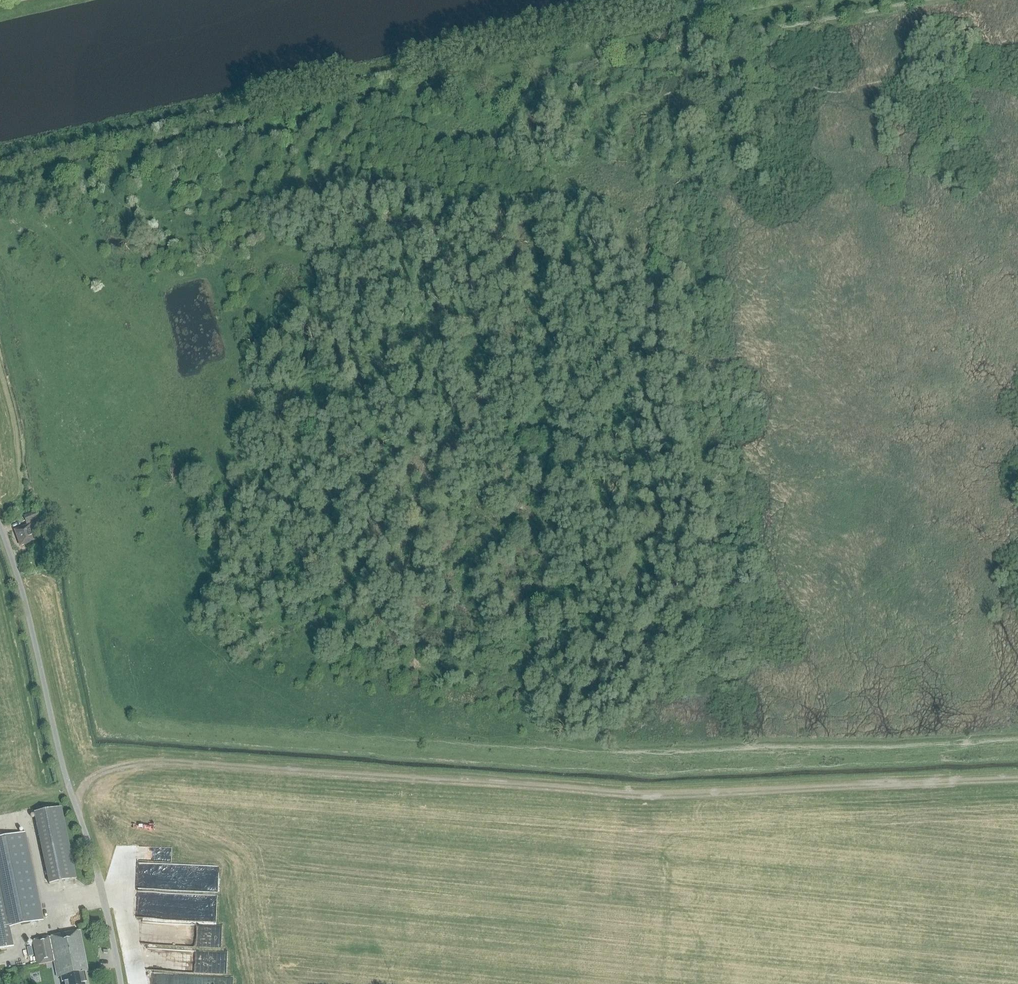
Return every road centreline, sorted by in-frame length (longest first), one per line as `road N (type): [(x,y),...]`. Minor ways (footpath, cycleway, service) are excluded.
road 1 (unclassified): [(121,983),(102,888),(0,526)]

